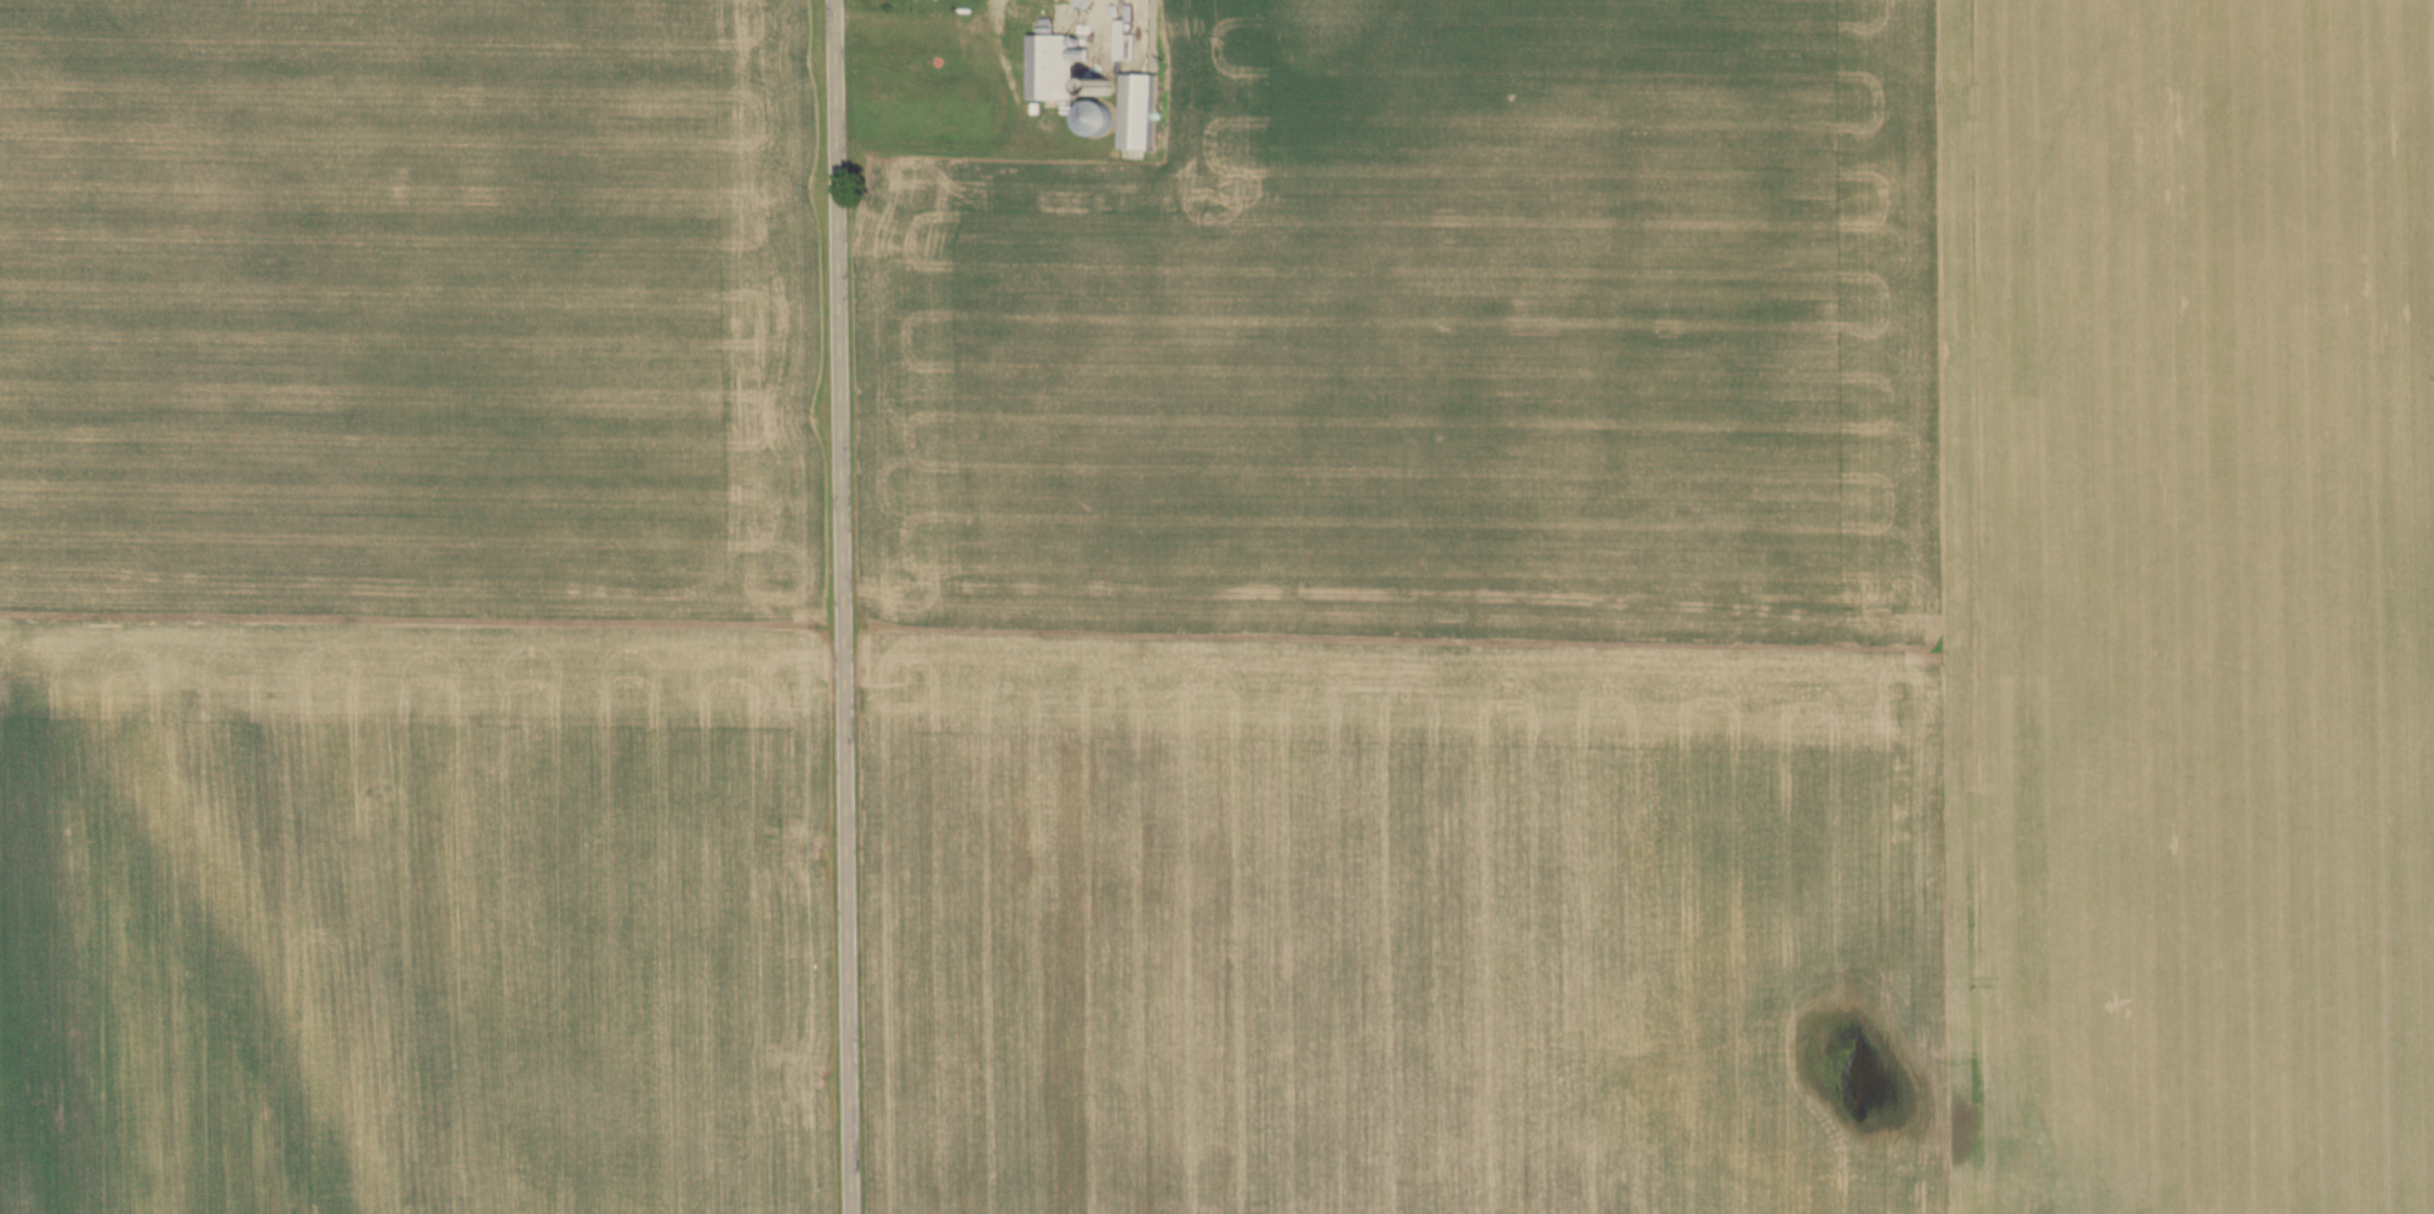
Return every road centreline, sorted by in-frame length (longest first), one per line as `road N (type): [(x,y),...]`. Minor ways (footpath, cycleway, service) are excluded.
road 1 (tertiary): [(851,1213),(835,0)]

